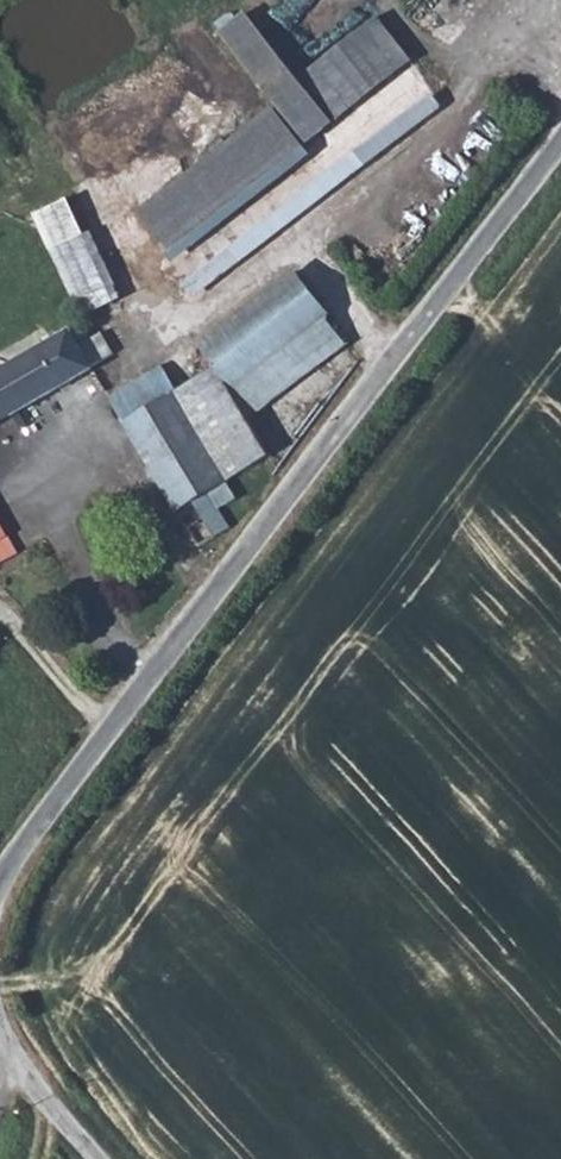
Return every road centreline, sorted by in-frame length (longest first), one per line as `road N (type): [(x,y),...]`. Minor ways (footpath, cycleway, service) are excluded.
road 1 (unclassified): [(560,143),(0,880)]
road 2 (unclassified): [(0,1022),(55,1107),(101,1158)]

